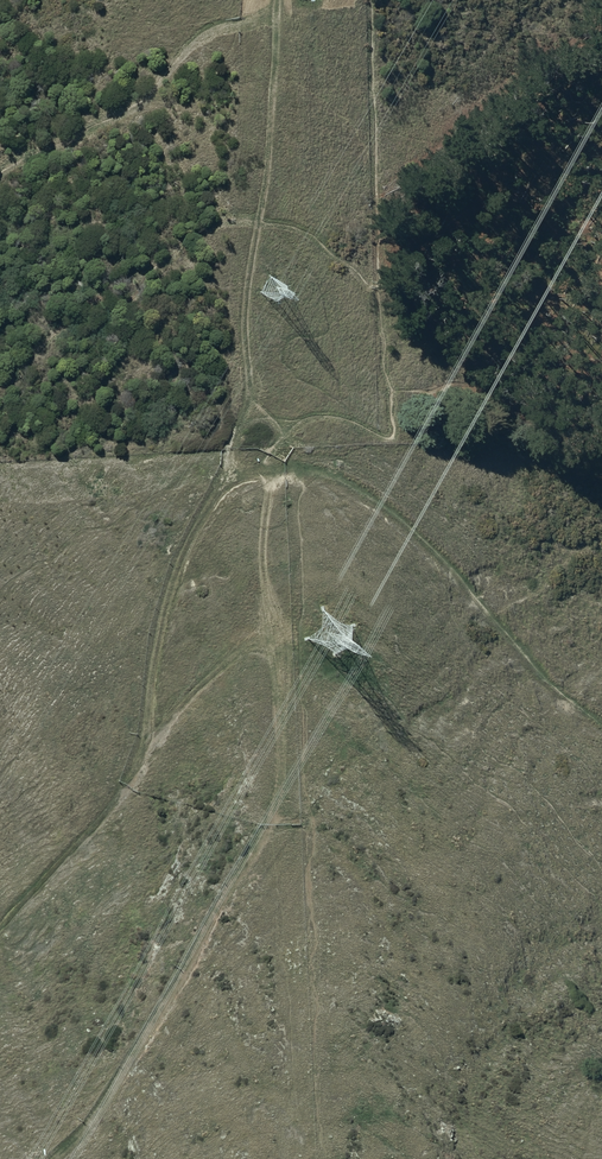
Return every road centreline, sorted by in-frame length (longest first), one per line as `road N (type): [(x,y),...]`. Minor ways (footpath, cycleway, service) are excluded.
road 1 (track): [(601,725),(539,671),(392,511),(313,470),(248,479),(198,520),(166,586),(141,756),(130,778),(0,923)]
road 2 (track): [(145,699),(163,716),(230,662),(259,668),(276,718),(278,787),(268,825),(181,976),(90,1125),(52,1158)]
road 3 (track): [(273,0),(248,270),(266,357),(236,434)]
road 4 (track): [(0,179),(137,109),(198,42),(225,31),(245,38),(271,0)]
road 5 (track): [(379,289),(370,0)]

